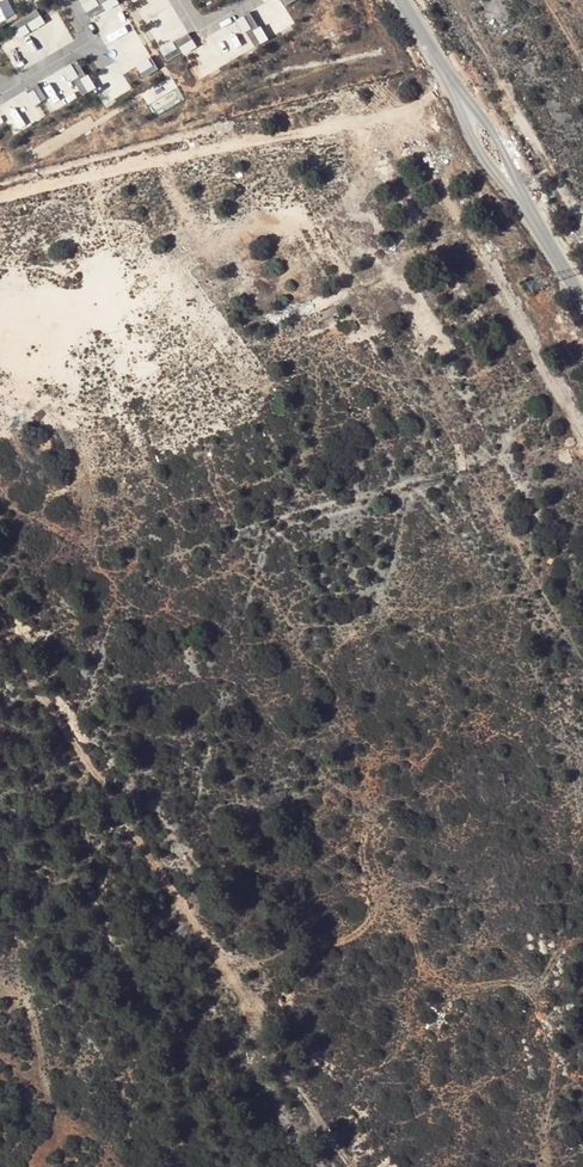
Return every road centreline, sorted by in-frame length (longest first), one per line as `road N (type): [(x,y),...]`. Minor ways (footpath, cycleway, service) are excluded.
road 1 (track): [(0,620),(352,1166)]
road 2 (track): [(0,197),(399,115),(449,84)]
road 3 (unclassified): [(582,309),(399,0)]

